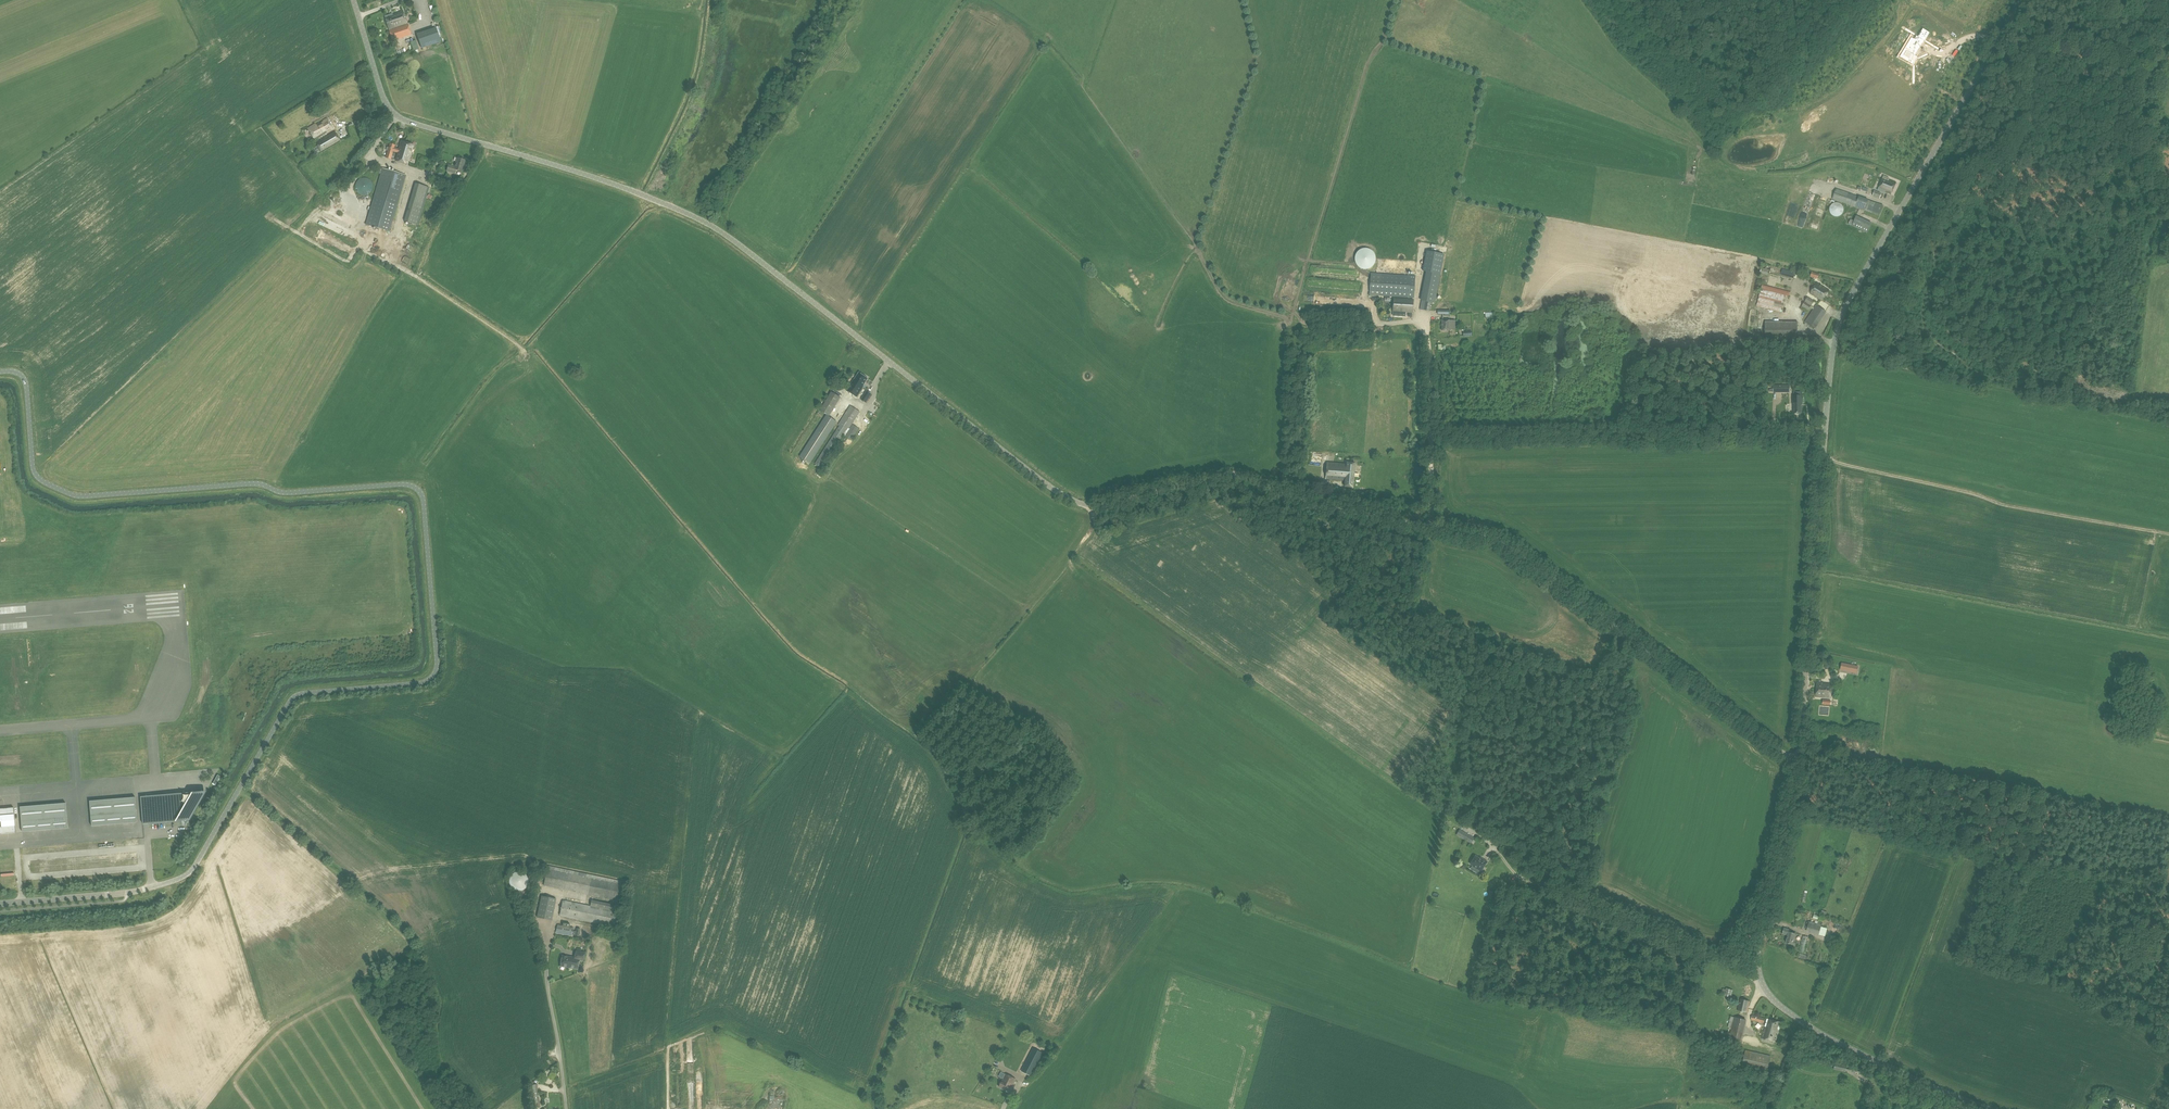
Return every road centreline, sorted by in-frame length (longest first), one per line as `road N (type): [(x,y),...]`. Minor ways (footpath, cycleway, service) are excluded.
road 1 (tertiary): [(1798,764),(1504,543),(1291,501),(1230,476),(1106,507),(1059,493),(702,220),(399,118),(382,95),(353,0)]
road 2 (tertiary): [(0,904),(128,893),(180,878),(195,865),(293,697),(421,683),(432,679),(437,661),(423,498),(414,487),(285,493),(253,483),(74,496),(34,473),(26,384),(18,373),(0,372)]
road 3 (unclassified): [(1798,764),(1836,332),(2020,0)]
road 4 (tertiary): [(1992,1108),(1819,1032),(1763,985),(1758,952),(1798,764)]
road 5 (track): [(239,171),(264,213),(341,259),(358,249),(421,280),(514,343),(520,360)]
road 6 (track): [(2168,535),(1823,458)]
road 7 (track): [(1760,979),(1523,878),(1464,827)]
road 8 (track): [(1427,321),(1431,527)]

